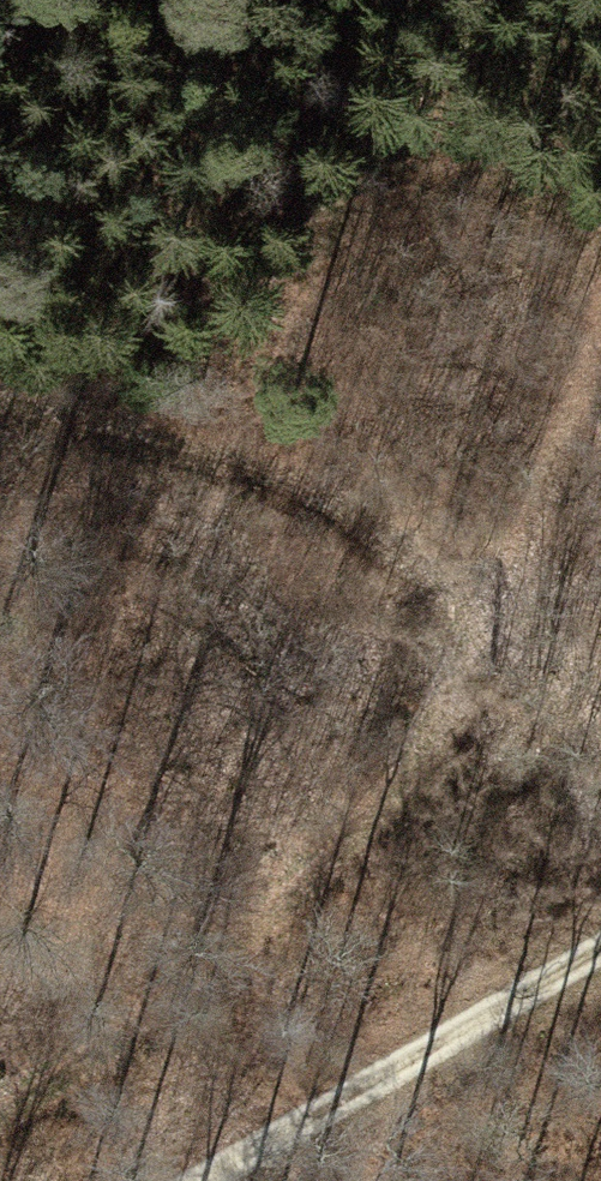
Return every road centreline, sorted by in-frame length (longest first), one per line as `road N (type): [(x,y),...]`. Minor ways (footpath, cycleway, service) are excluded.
road 1 (track): [(0,1114),(143,1028),(308,895),(440,721),(600,330)]
road 2 (track): [(440,721),(454,645),(435,587),(389,535),(309,481),(0,408)]
road 3 (track): [(600,958),(221,1180)]

